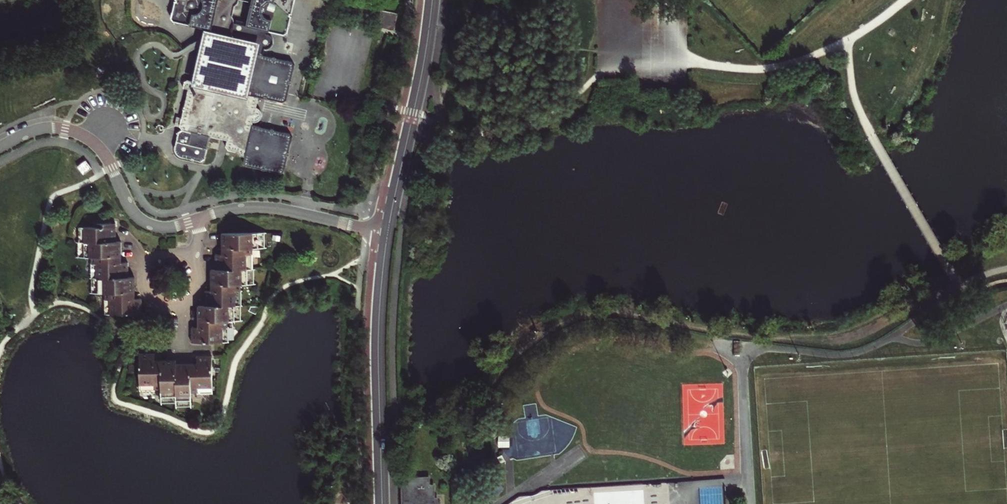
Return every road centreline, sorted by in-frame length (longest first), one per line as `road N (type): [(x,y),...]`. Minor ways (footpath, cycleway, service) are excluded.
road 1 (tertiary): [(382,503),(378,335),(387,232)]
road 2 (residential): [(196,218),(160,227),(142,219),(98,151),(74,133),(43,129),(0,148)]
road 3 (tertiary): [(387,232),(432,1)]
road 4 (residential): [(387,232),(267,205),(196,218)]

